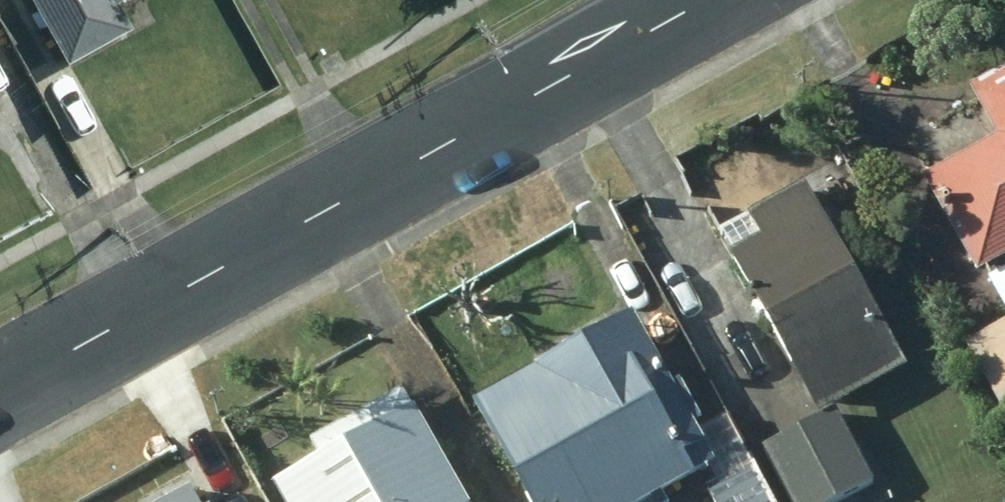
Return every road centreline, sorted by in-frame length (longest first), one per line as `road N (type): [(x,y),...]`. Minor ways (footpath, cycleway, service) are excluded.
road 1 (residential): [(0,397),(712,0)]

